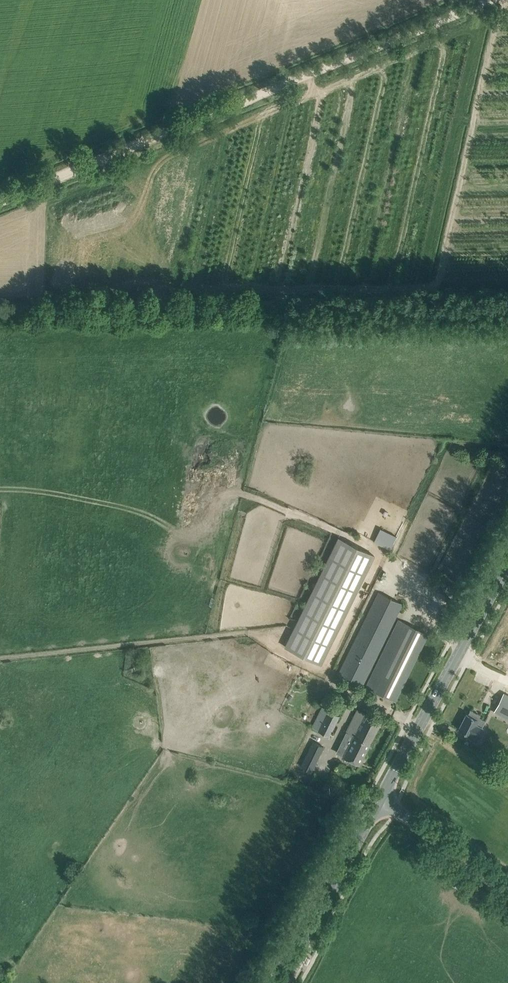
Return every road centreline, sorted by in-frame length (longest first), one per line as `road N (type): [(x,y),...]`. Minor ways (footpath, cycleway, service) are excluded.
road 1 (track): [(0,201),(490,0)]
road 2 (track): [(0,309),(507,298)]
road 3 (tertiary): [(380,801),(507,564)]
road 4 (tertiary): [(281,982),(380,801)]
road 5 (unclassified): [(507,894),(380,801)]

